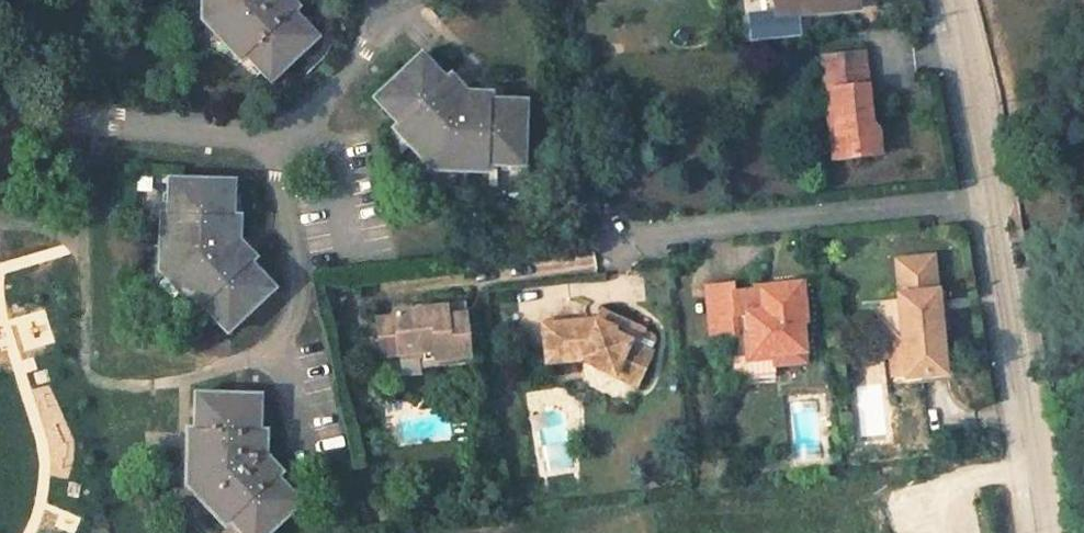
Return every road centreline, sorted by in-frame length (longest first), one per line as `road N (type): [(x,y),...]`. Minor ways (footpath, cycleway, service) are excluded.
road 1 (residential): [(1046,532),(953,0)]

